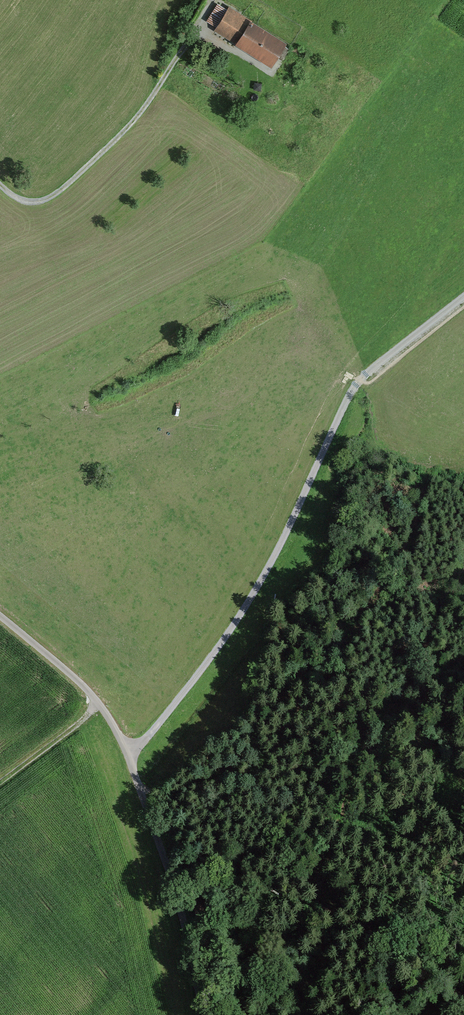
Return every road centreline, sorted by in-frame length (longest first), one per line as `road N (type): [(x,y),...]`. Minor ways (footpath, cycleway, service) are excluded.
road 1 (track): [(463,309),(355,385),(293,524),(234,627),(127,751)]
road 2 (track): [(140,791),(336,938),(364,932),(423,866),(463,782)]
road 3 (track): [(0,185),(30,202),(77,180),(197,33)]
road 4 (track): [(210,1014),(140,791)]
road 5 (track): [(97,705),(0,617)]
road 6 (track): [(97,705),(0,779)]

